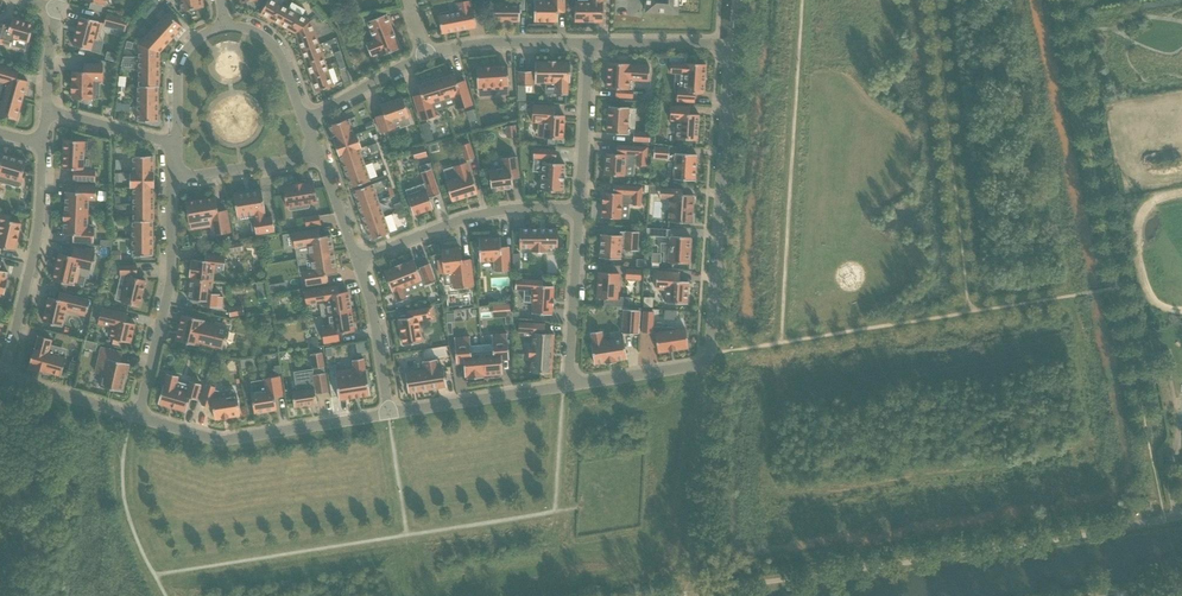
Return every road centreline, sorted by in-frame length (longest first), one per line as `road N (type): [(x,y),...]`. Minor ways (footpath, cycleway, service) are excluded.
road 1 (residential): [(568,386),(692,367),(711,352),(724,47)]
road 2 (residential): [(138,418),(226,440),(388,414)]
road 3 (residential): [(138,418),(172,276),(173,177)]
road 4 (residential): [(5,375),(37,235),(43,138)]
road 5 (residential): [(579,217),(470,222),(359,262)]
road 6 (residential): [(388,414),(568,386)]
road 7 (residential): [(579,217),(591,43)]
road 8 (residential): [(568,386),(579,217)]
road 9 (residential): [(426,56),(484,42),(591,43)]
road 10 (residential): [(359,262),(388,414)]
road 11 (residential): [(320,159),(173,177)]
road 12 (residential): [(176,144),(179,67),(201,38),(225,26)]
road 13 (residential): [(5,375),(138,418)]
road 14 (residential): [(306,121),(426,56)]
road 15 (residential): [(225,26),(273,45),(306,121)]
road 16 (residential): [(591,43),(724,47)]
road 17 (residential): [(176,144),(48,110)]

